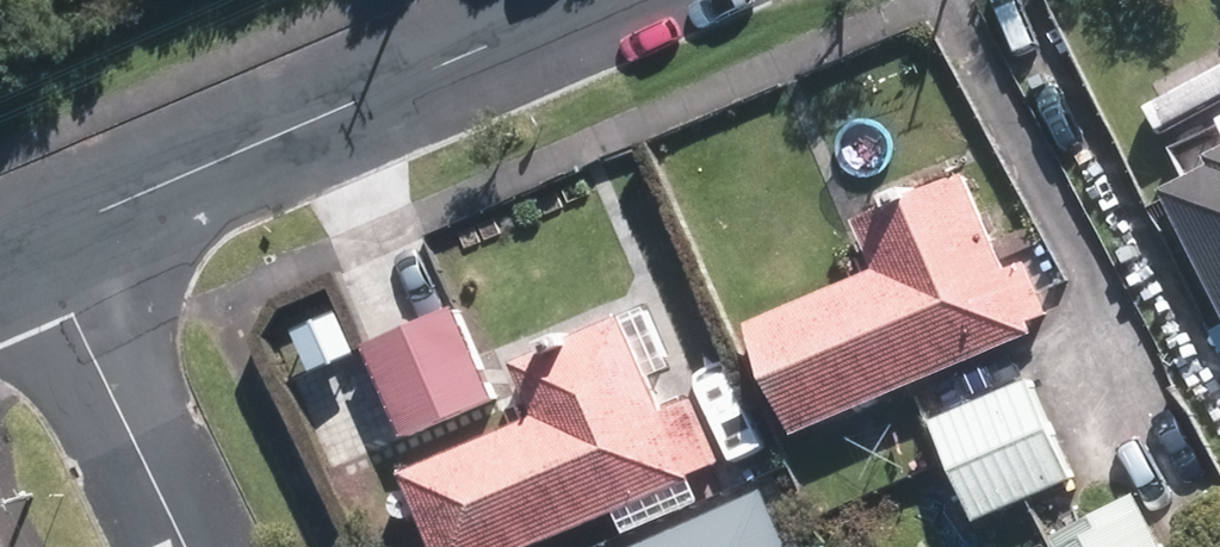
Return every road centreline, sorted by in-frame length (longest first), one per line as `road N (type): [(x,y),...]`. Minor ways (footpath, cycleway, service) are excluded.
road 1 (residential): [(31,238),(590,0)]
road 2 (residential): [(31,238),(182,546)]

